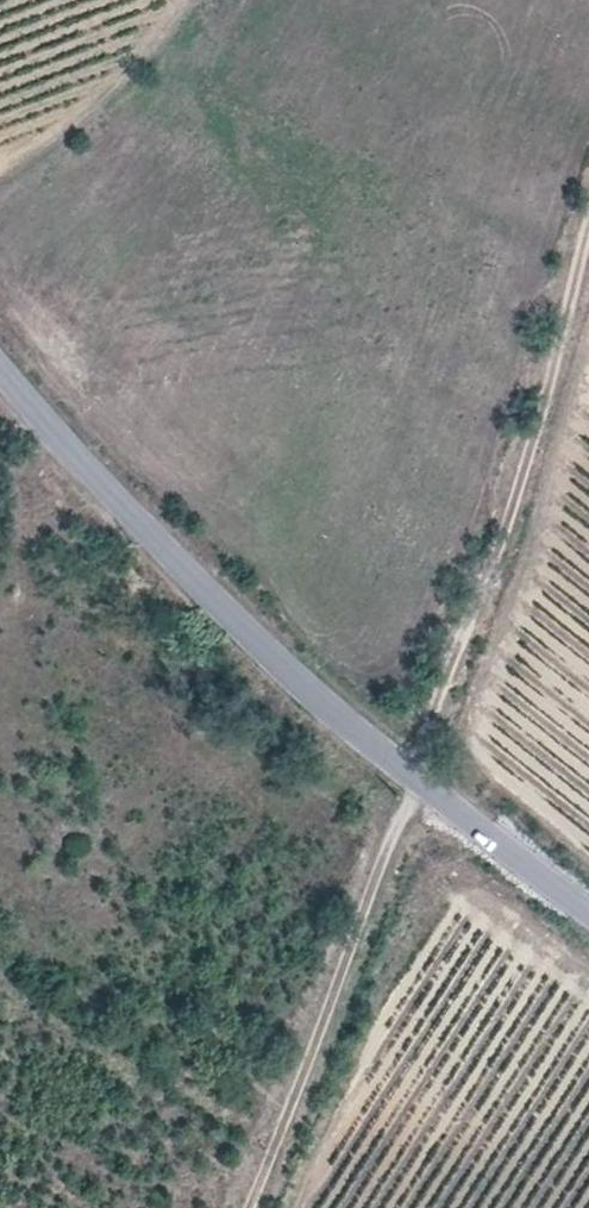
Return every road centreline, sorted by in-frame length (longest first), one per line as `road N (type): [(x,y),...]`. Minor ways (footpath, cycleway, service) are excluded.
road 1 (track): [(248,1207),(525,483),(588,256)]
road 2 (tertiary): [(588,918),(414,783),(220,609),(0,372)]

